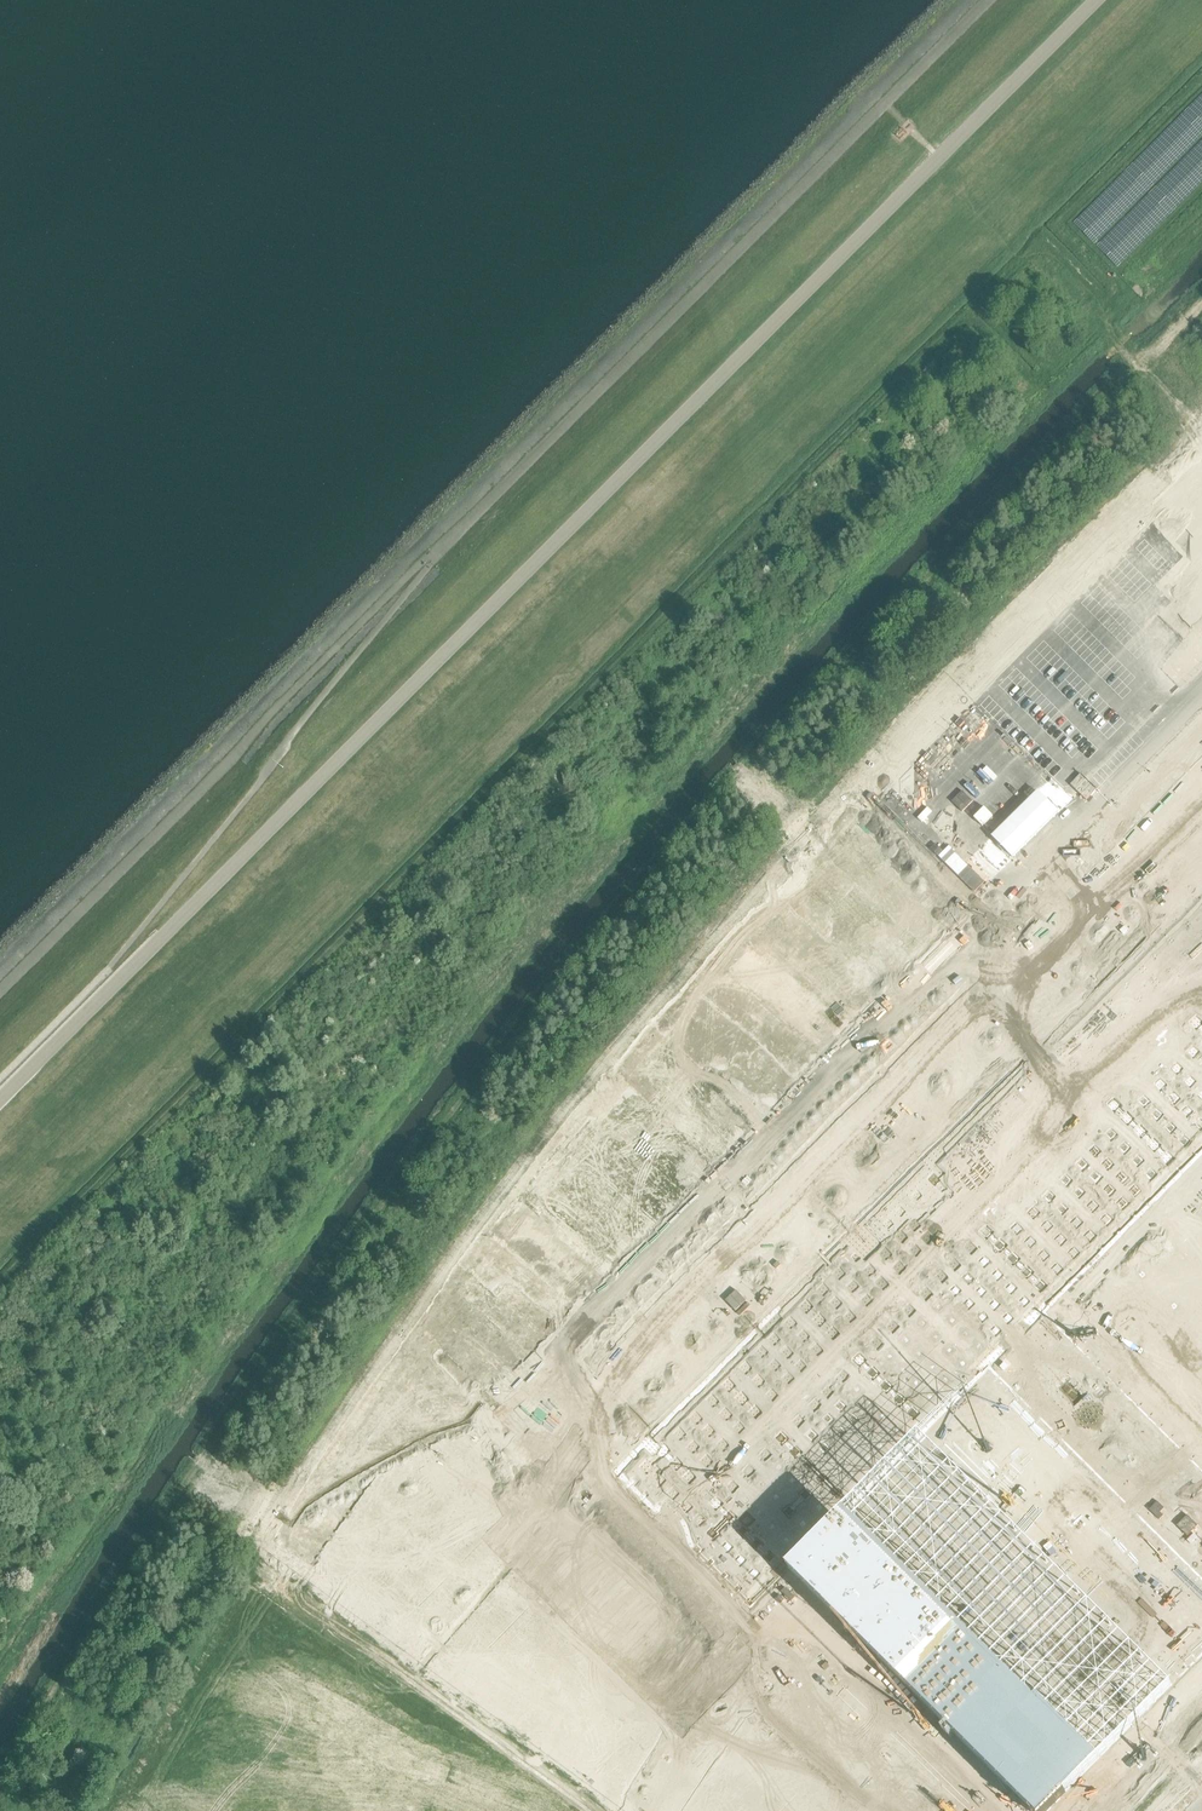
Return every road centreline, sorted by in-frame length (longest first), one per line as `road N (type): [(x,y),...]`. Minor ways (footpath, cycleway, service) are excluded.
road 1 (tertiary): [(0,1101),(1095,0)]

